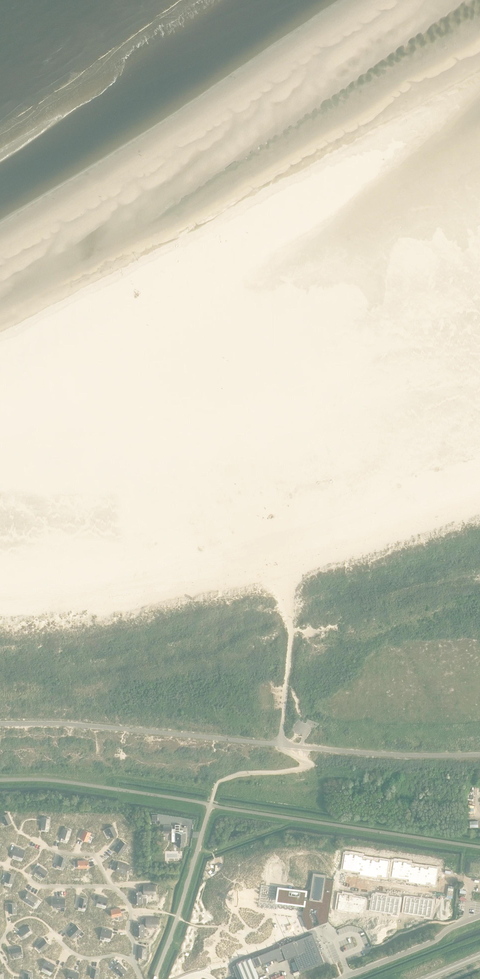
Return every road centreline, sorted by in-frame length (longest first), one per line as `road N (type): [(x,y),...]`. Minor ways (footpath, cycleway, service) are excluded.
road 1 (track): [(291,573),(298,170),(259,121)]
road 2 (unclassified): [(339,978),(457,924)]

